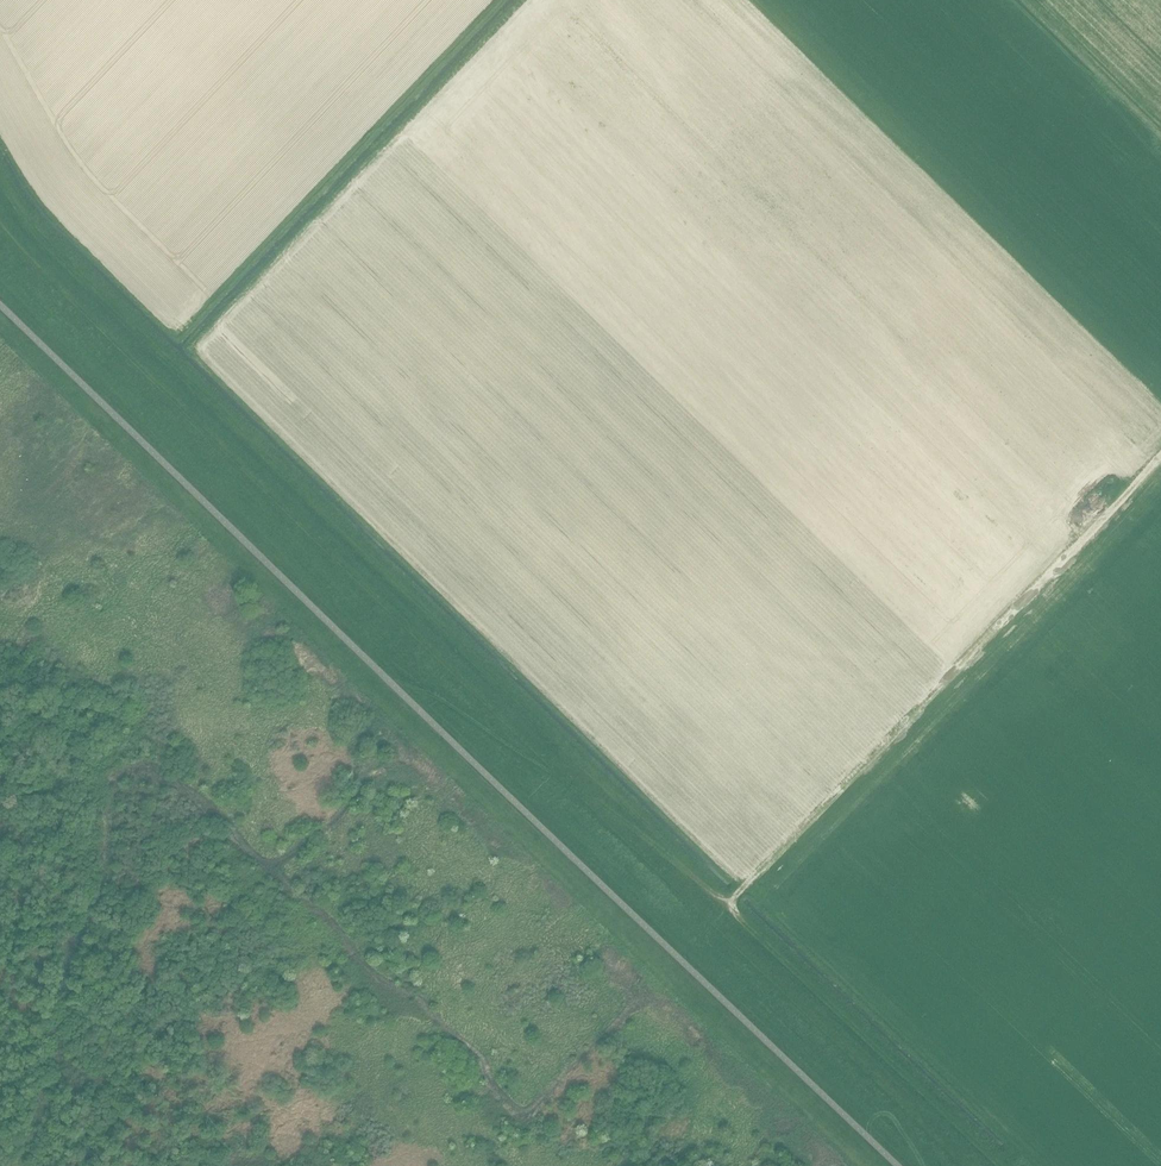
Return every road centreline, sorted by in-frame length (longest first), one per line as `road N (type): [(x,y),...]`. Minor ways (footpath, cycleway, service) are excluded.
road 1 (track): [(333,626),(740,905),(1160,465)]

